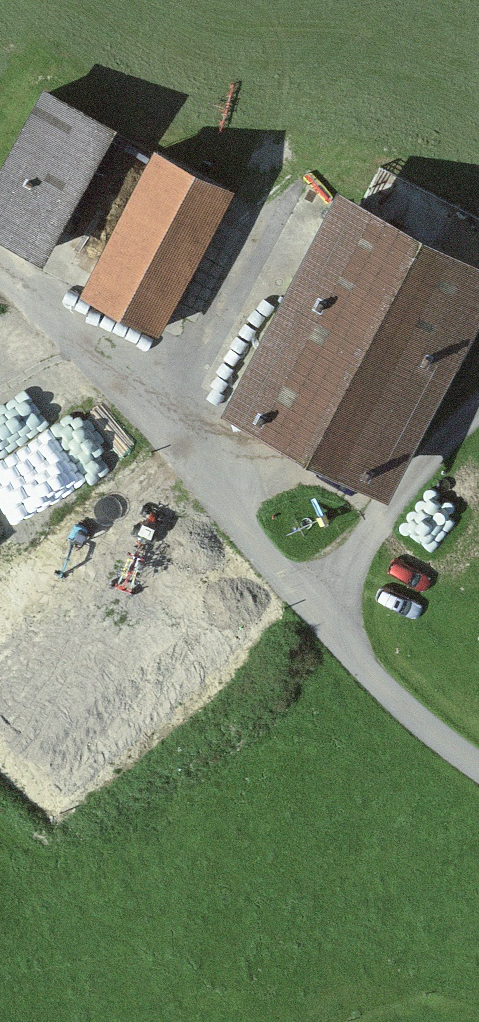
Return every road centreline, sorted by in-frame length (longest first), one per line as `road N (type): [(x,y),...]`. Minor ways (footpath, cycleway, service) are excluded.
road 1 (unclassified): [(317,610),(0,269)]
road 2 (unclassified): [(317,610),(442,445),(478,417)]
road 3 (unclassified): [(478,763),(421,722),(317,610)]

